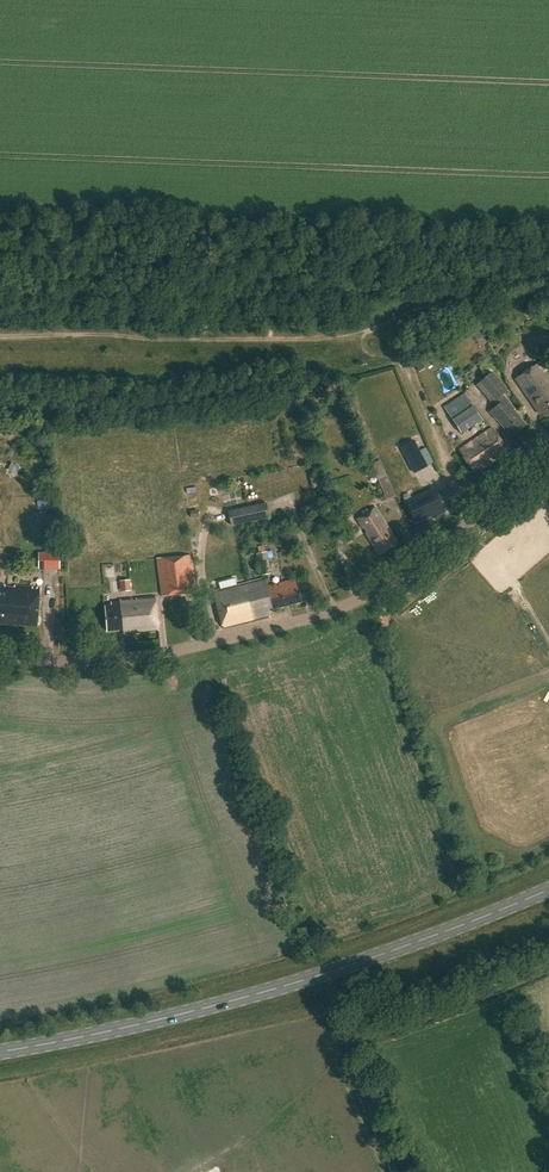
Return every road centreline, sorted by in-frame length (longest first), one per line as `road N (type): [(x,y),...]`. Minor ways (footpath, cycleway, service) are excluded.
road 1 (unclassified): [(0,659),(153,657),(323,615),(371,595),(447,542),(548,452)]
road 2 (primary): [(0,1052),(324,975),(548,890)]
road 3 (track): [(548,271),(478,297),(332,330),(219,339),(0,335)]
road 4 (track): [(384,322),(471,518)]

